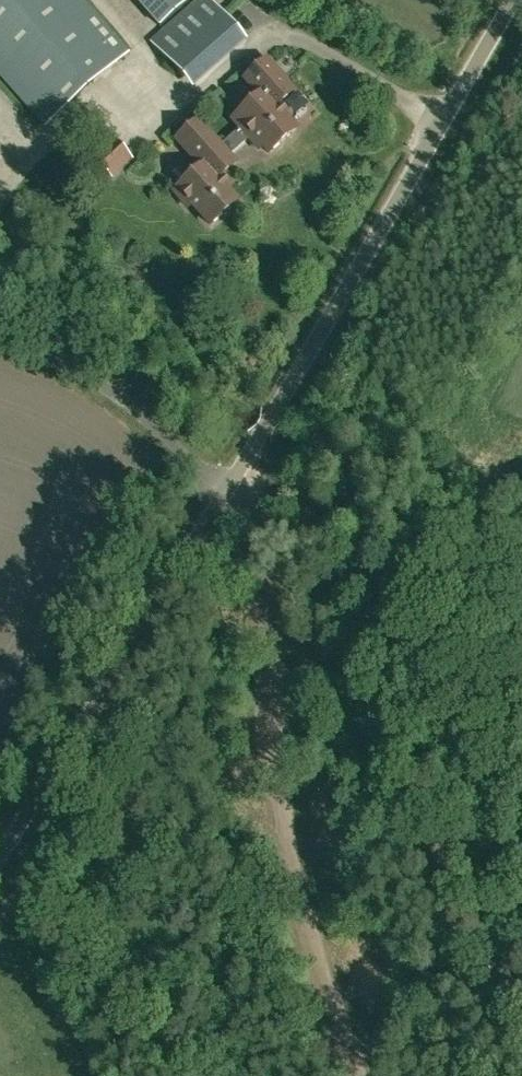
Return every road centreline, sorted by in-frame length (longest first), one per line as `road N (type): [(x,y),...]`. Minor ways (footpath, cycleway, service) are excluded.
road 1 (unclassified): [(0,852),(519,0)]
road 2 (track): [(255,435),(294,861),(314,941),(372,1075)]
road 3 (track): [(290,840),(388,819),(521,834)]

